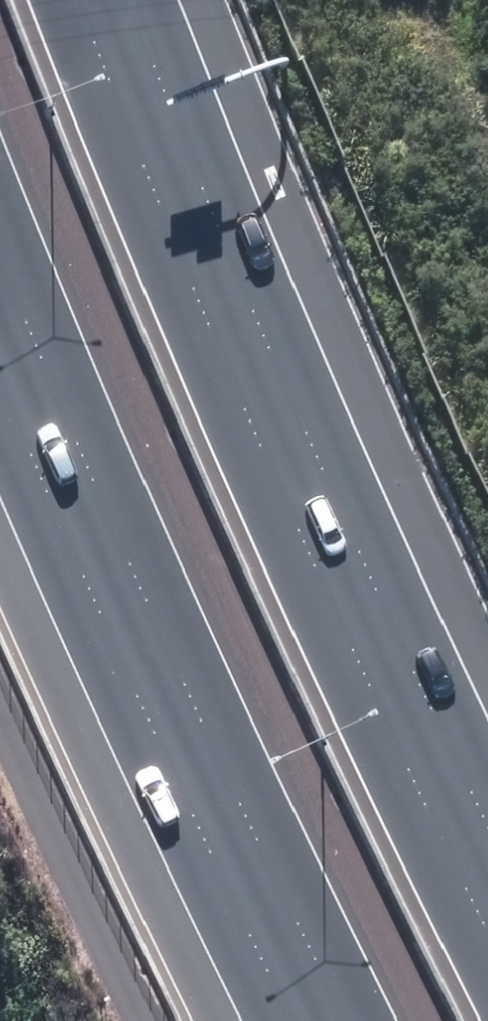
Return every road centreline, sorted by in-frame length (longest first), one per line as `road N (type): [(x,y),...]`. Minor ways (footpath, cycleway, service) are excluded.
road 1 (motorway): [(73,0),(371,686),(487,901)]
road 2 (motorway): [(324,1020),(0,313)]

